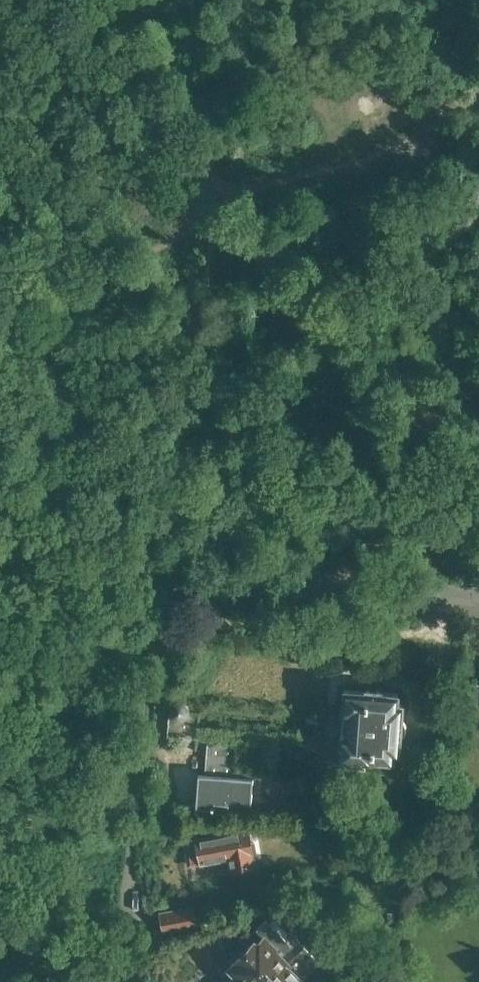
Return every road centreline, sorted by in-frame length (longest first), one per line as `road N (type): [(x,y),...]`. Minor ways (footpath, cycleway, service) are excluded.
road 1 (residential): [(478,601),(0,561)]

